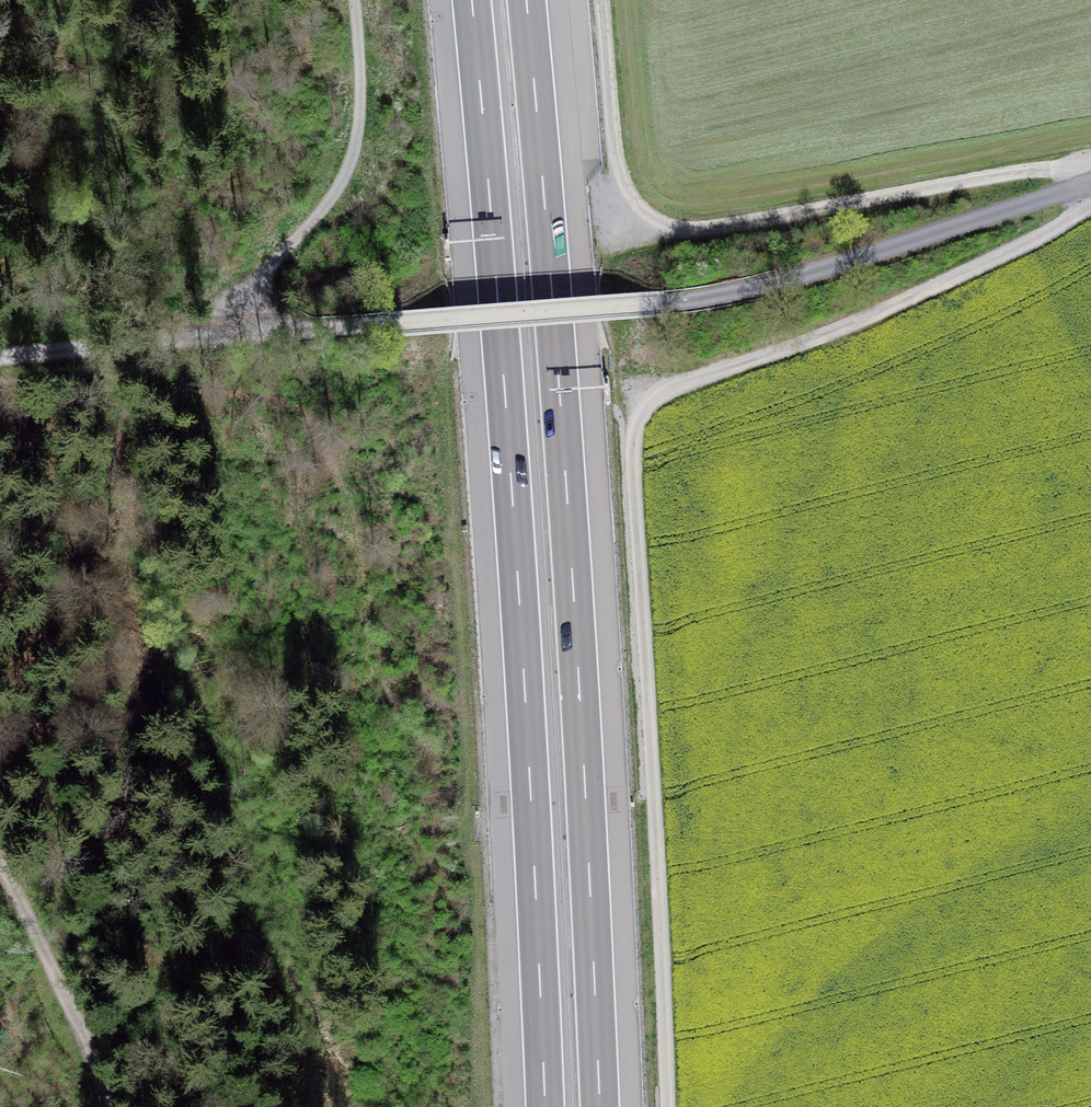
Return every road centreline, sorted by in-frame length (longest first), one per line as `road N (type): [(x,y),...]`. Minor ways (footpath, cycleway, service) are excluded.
road 1 (track): [(669,1106),(636,522),(642,418),(669,390),(865,320),(1090,203)]
road 2 (unclassified): [(1090,184),(715,297),(225,331),(0,357)]
road 3 (motorway): [(471,0),(512,487),(545,1106)]
road 4 (motorway): [(600,1106),(566,483),(526,0)]
road 5 (track): [(1090,173),(1039,170),(737,225),(670,226),(630,196),(620,173),(601,0)]
road 6 (track): [(354,0),(360,99),(349,168),(225,331)]
road 7 (track): [(104,1106),(86,1041),(0,861)]

